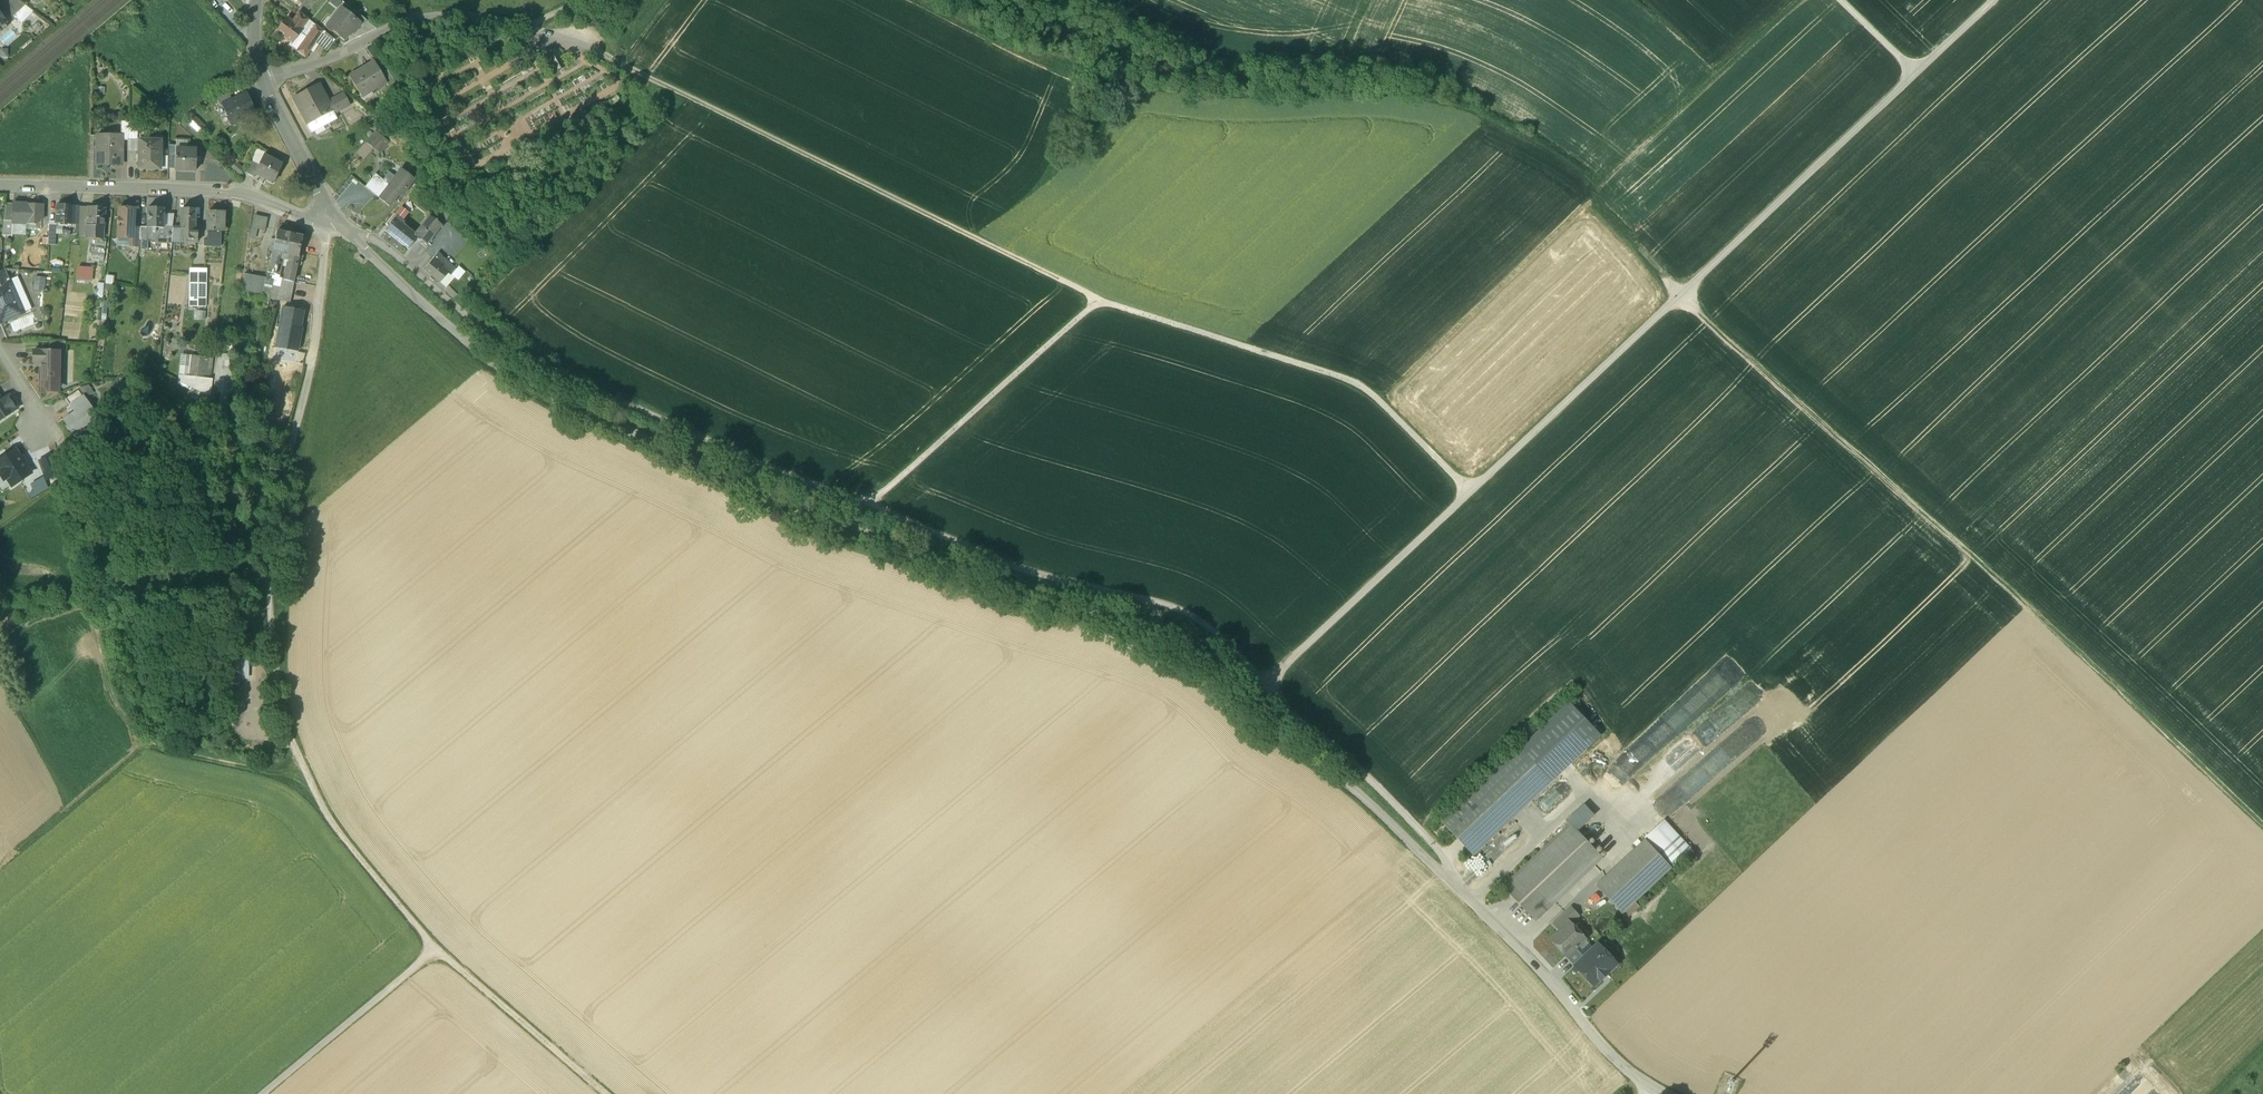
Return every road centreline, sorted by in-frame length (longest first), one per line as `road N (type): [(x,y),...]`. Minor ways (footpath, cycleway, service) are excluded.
road 1 (residential): [(1659,1093),(1629,1073),(1454,885),(1207,658),(1151,628),(945,564),(768,494),(526,385),(417,297),(351,230),(328,218)]
road 2 (track): [(1803,0),(1608,174),(1595,205),(1679,298),(2262,828)]
road 3 (track): [(2001,0),(1266,686)]
road 4 (track): [(464,315),(517,354),(728,449),(875,501),(1003,562),(1193,614),(1266,686)]
road 5 (track): [(300,421),(279,511),(271,597),(276,685),(297,750),(337,825),(445,956),(606,1093)]
road 6 (track): [(1098,301),(619,63)]
road 7 (track): [(1468,493),(1360,387),(1098,301)]
road 8 (residential): [(265,82),(409,21),(444,15),(550,31),(619,63)]
road 9 (track): [(0,869),(145,748),(283,775),(320,800)]
road 10 (track): [(151,748),(113,699),(64,449),(42,431)]
road 11 (residential): [(328,218),(299,217),(236,192),(0,187)]
road 12 (track): [(875,501),(1098,301)]
road 13 (track): [(1266,686),(1453,863),(1461,877),(1454,885)]
road 14 (track): [(279,1093),(445,956)]
road 15 (residential): [(265,82),(328,218)]

